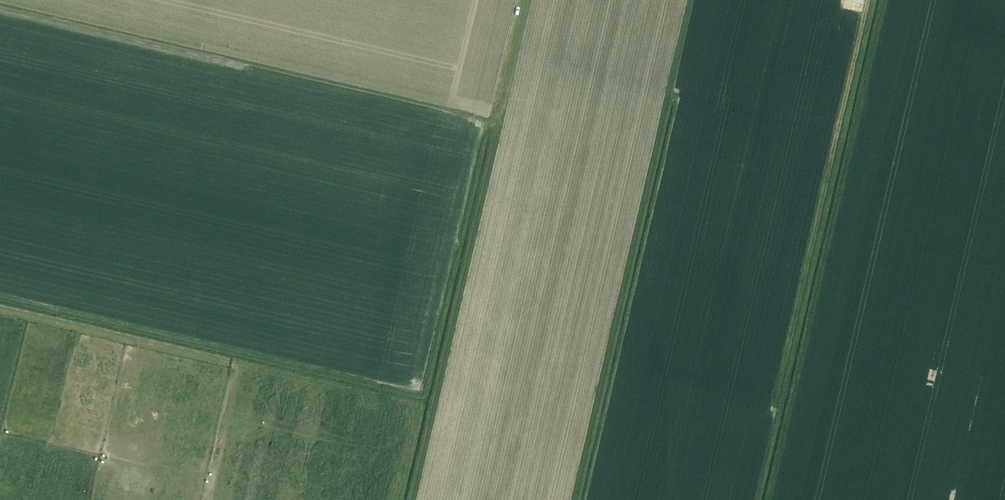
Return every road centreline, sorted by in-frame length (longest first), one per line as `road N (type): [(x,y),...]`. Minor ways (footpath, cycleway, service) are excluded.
road 1 (track): [(869,0),(774,412)]

